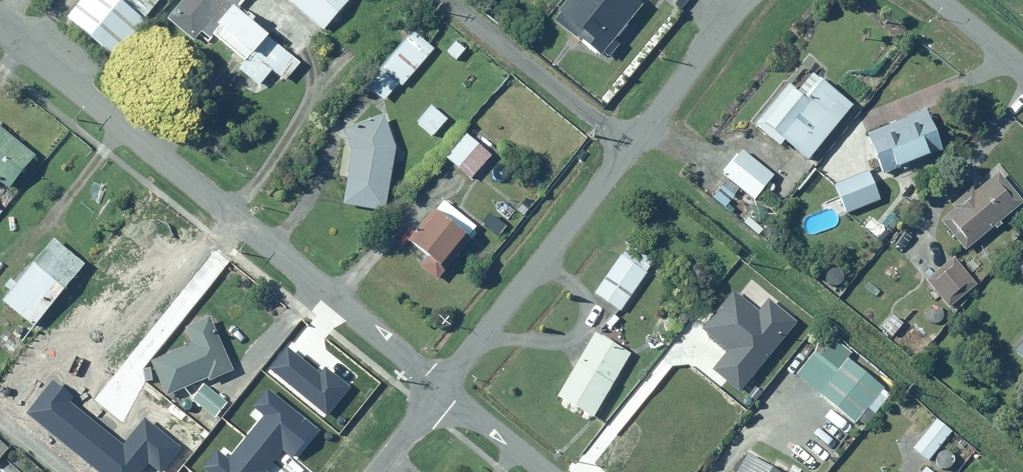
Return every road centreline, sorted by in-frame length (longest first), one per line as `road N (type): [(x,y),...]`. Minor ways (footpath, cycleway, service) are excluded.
road 1 (residential): [(0,24),(444,389)]
road 2 (residential): [(745,0),(444,389)]
road 3 (residential): [(444,389),(544,471)]

